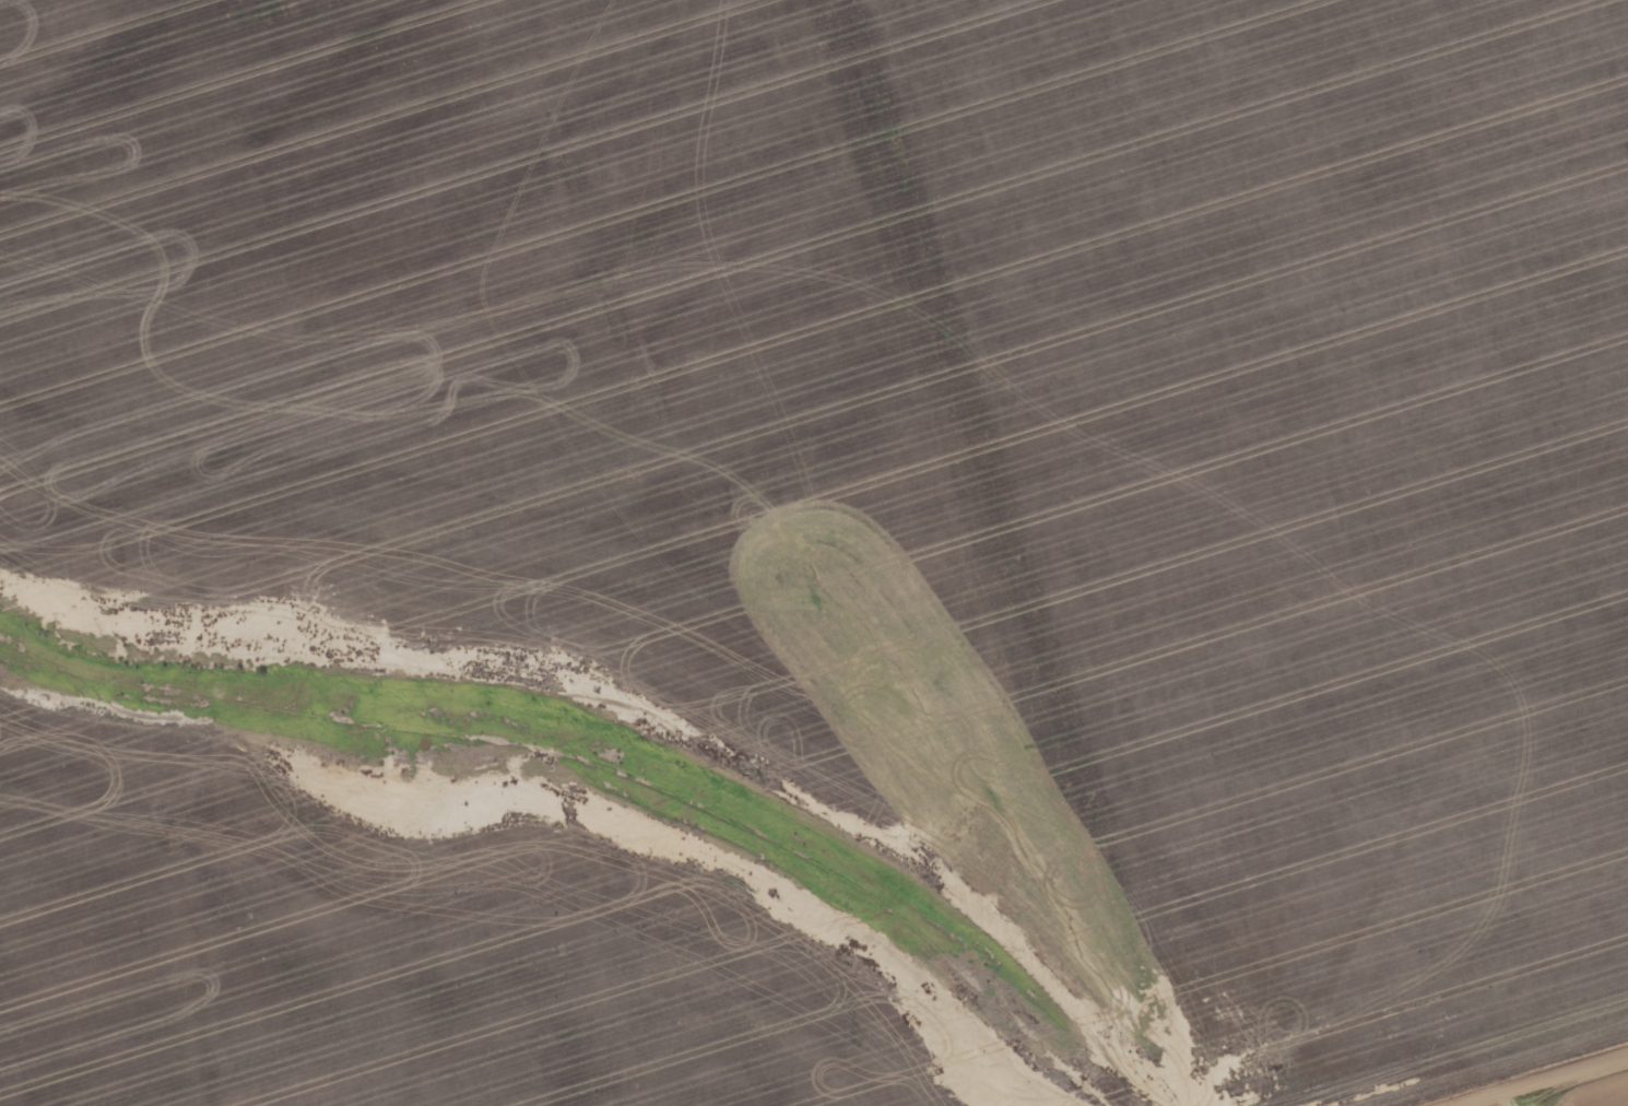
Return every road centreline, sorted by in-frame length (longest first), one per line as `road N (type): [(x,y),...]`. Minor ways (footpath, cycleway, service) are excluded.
road 1 (residential): [(1455,1105),(1627,1053)]

